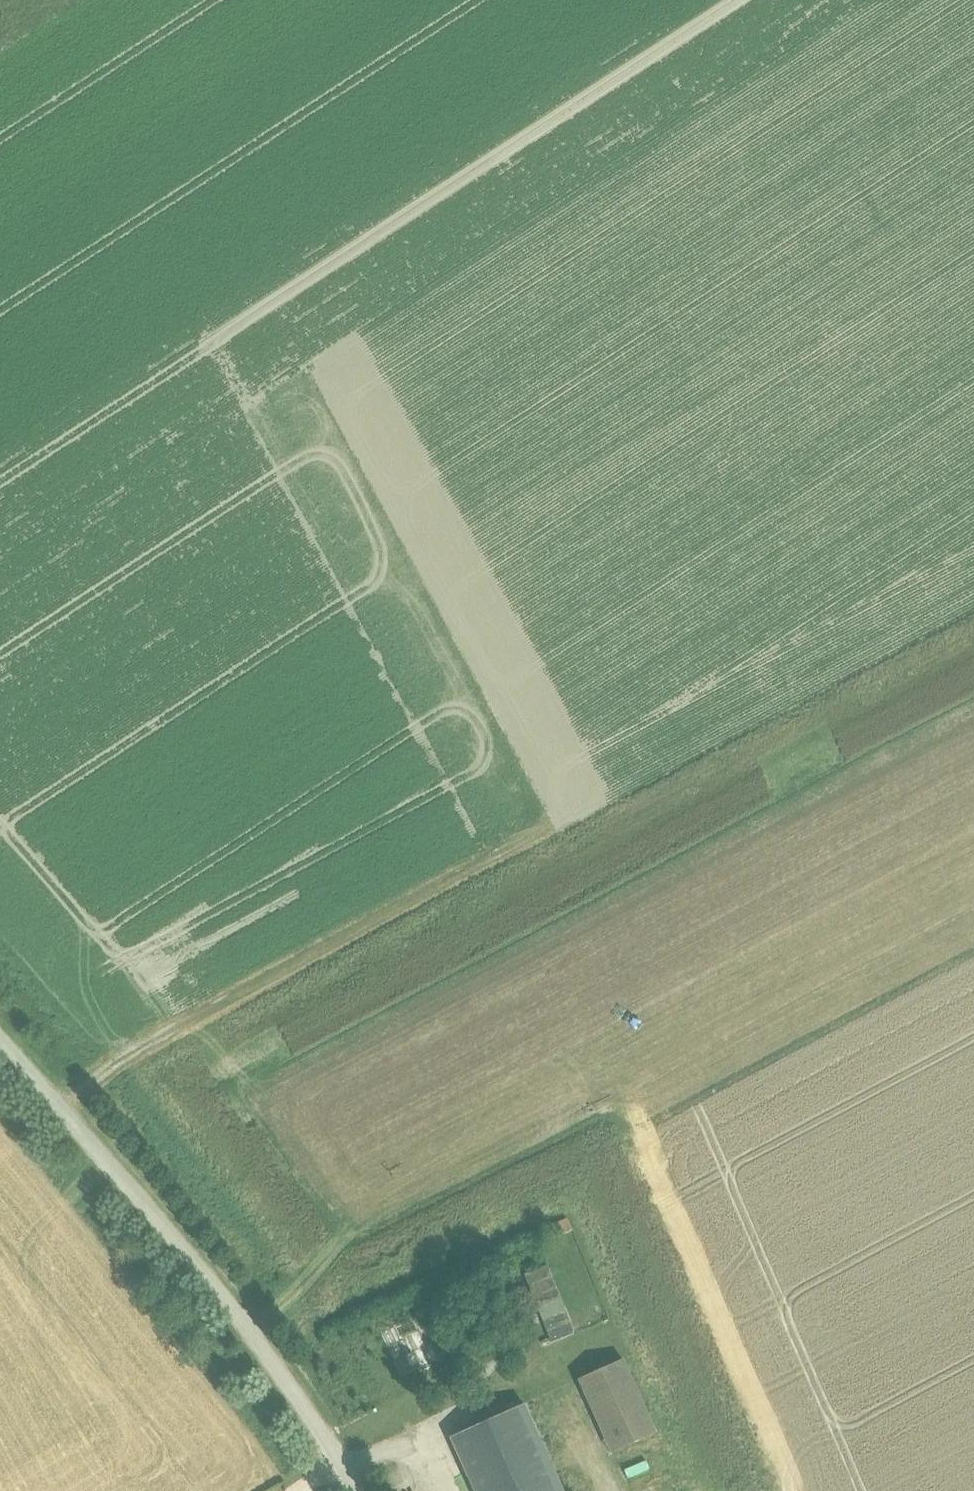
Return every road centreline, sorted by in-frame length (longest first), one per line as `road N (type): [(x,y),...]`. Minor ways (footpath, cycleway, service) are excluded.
road 1 (unclassified): [(356,1490),(225,1305),(0,1043)]

